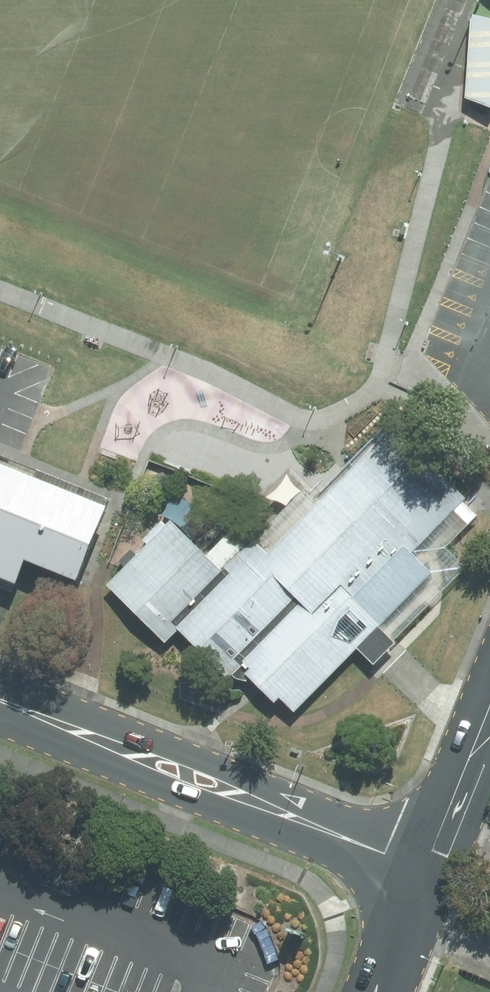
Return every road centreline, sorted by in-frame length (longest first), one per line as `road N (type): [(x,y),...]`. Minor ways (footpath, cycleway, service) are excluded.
road 1 (secondary): [(0,700),(431,877)]
road 2 (secondary): [(489,726),(431,877)]
road 3 (secondary): [(431,877),(385,991)]

